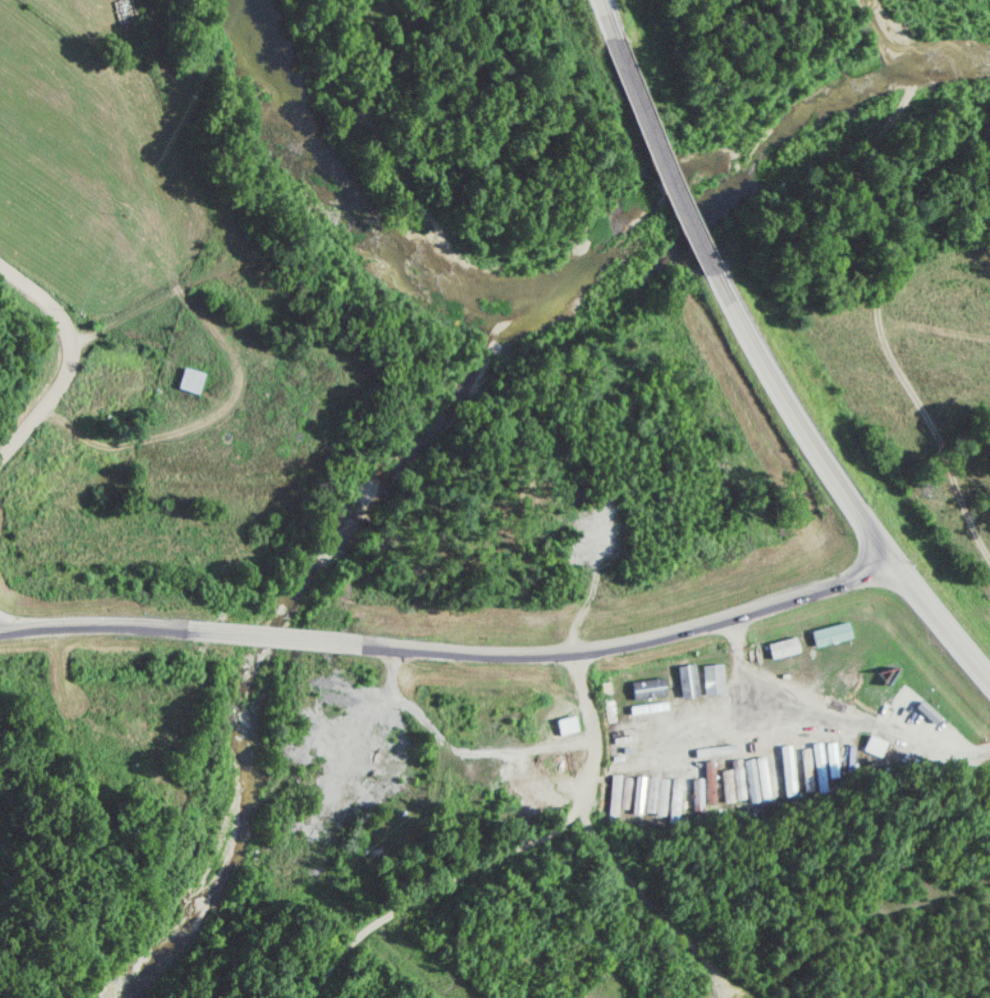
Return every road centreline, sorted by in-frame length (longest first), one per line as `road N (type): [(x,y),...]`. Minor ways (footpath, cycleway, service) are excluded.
road 1 (secondary): [(339,641),(575,653),(727,616),(890,563)]
road 2 (primary): [(989,681),(890,563),(767,376),(718,283)]
road 3 (residential): [(73,344),(225,256),(229,227),(179,142),(145,0)]
road 4 (primary): [(718,283),(687,226),(610,26)]
road 5 (residential): [(0,258),(47,297),(73,344),(64,378),(0,457)]
road 6 (secondary): [(0,627),(201,629)]
road 7 (secondary): [(201,629),(339,641)]

